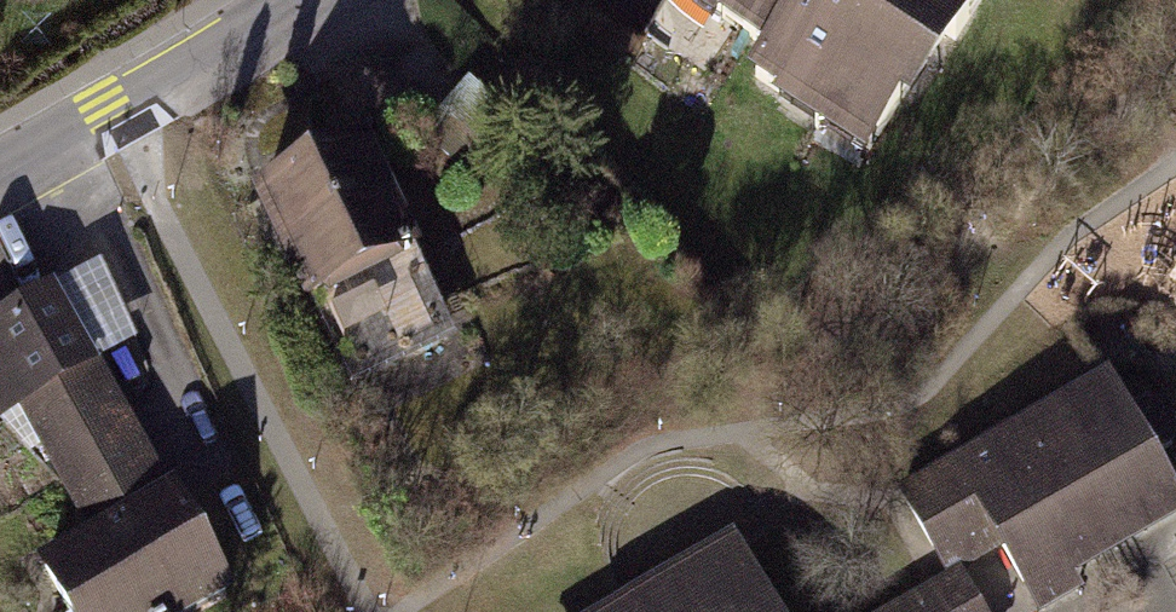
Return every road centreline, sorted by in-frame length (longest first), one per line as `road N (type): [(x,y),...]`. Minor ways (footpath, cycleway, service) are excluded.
road 1 (residential): [(294,0),(0,176)]

